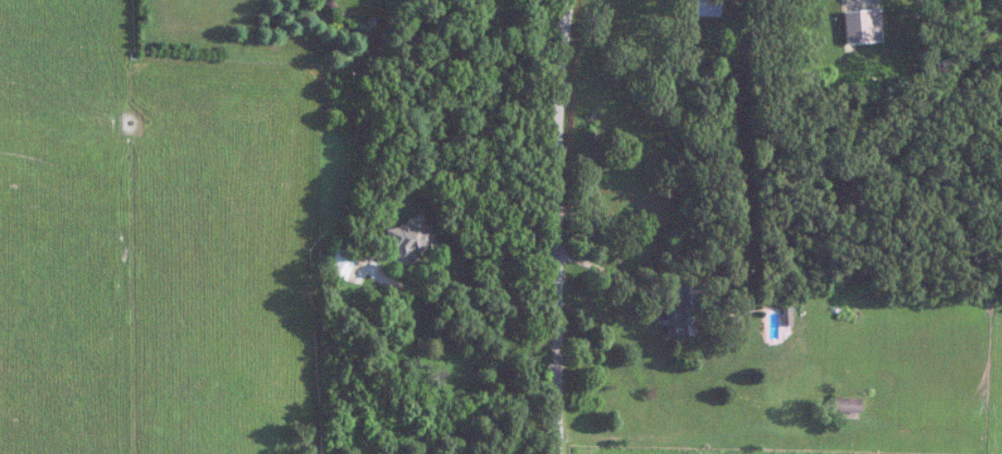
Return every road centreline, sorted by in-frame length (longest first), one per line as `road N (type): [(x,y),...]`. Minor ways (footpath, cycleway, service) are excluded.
road 1 (residential): [(579,0),(566,453)]
road 2 (residential): [(566,373),(343,375)]

